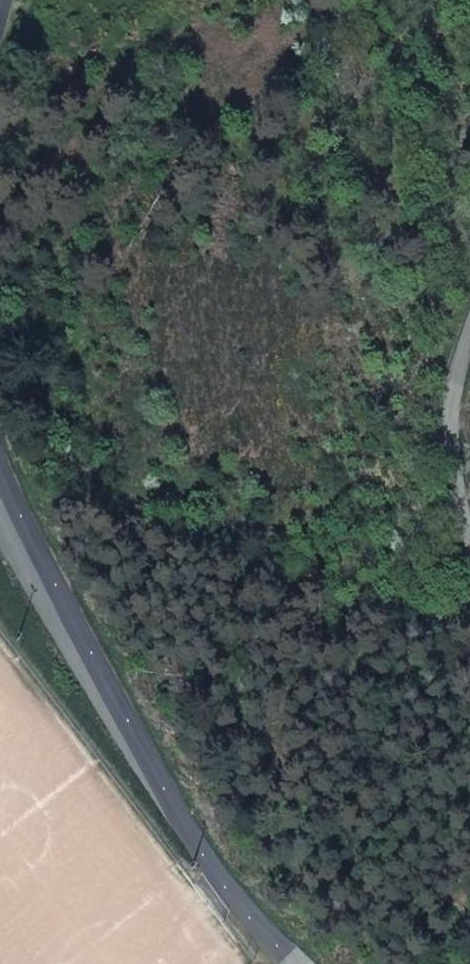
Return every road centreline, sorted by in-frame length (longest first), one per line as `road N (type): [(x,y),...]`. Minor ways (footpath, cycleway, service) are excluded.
road 1 (secondary): [(327,963),(214,842),(0,436)]
road 2 (unclassified): [(469,338),(452,429),(469,541)]

